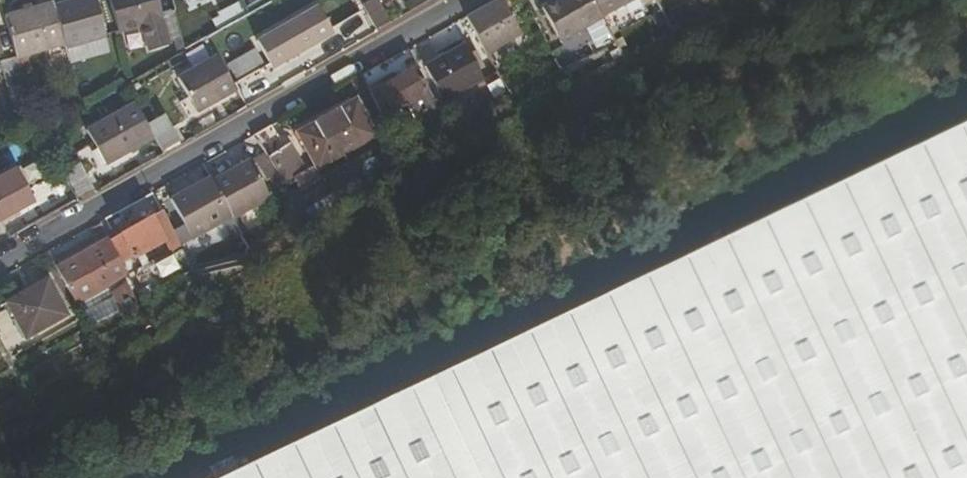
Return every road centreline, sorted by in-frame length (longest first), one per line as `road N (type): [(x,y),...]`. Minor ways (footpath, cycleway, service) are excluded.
road 1 (residential): [(456,0),(0,258)]

